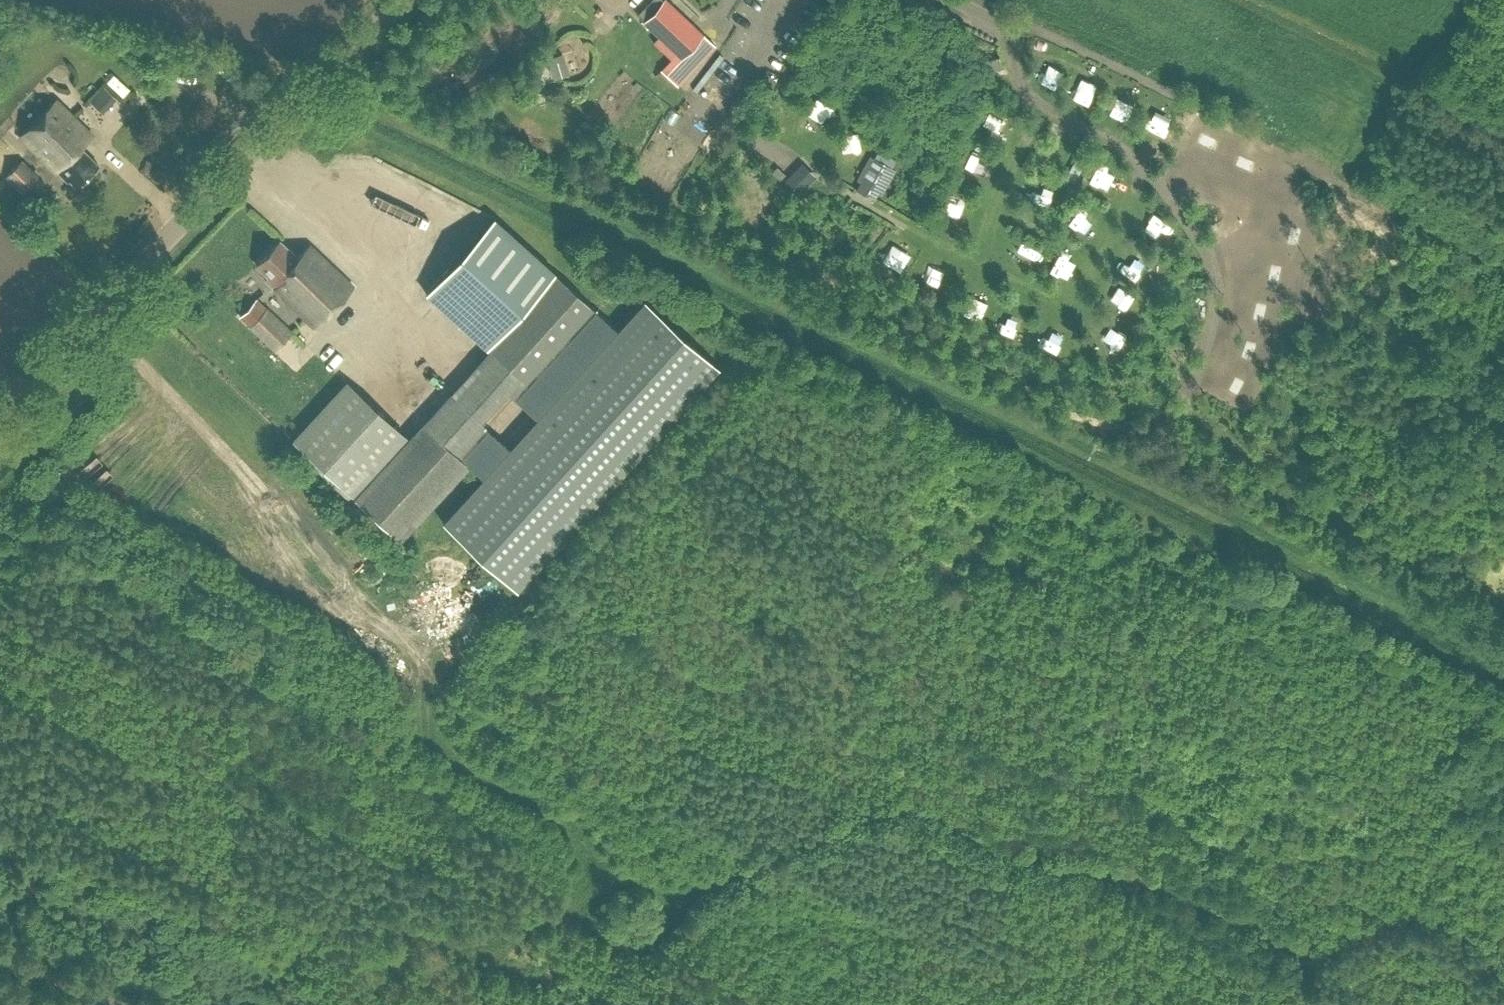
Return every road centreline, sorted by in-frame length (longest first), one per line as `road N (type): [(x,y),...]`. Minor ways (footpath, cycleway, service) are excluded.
road 1 (track): [(604,889),(567,825),(443,740),(422,693),(429,637),(262,493),(91,313)]
road 2 (tertiary): [(0,406),(399,0)]
road 3 (unclassified): [(112,1004),(0,953)]

